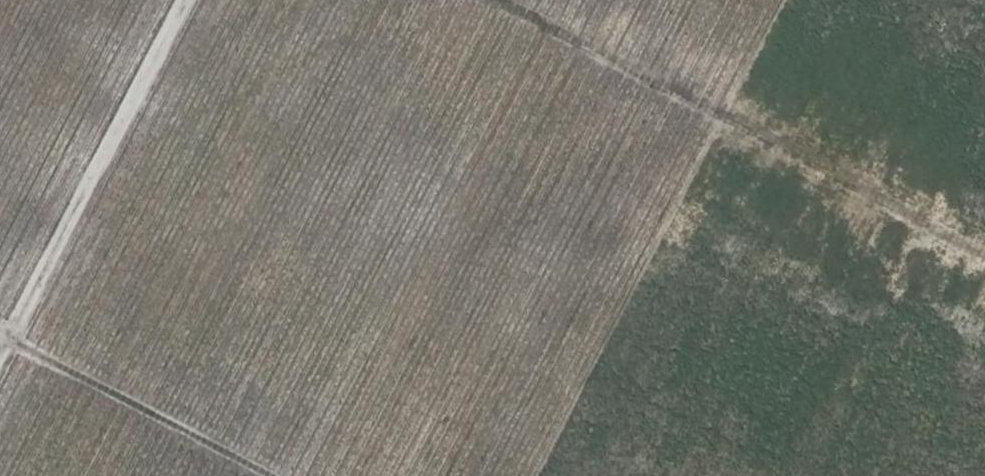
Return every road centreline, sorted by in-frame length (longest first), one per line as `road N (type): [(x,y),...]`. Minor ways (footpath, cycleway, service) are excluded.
road 1 (track): [(179,0),(0,348)]

